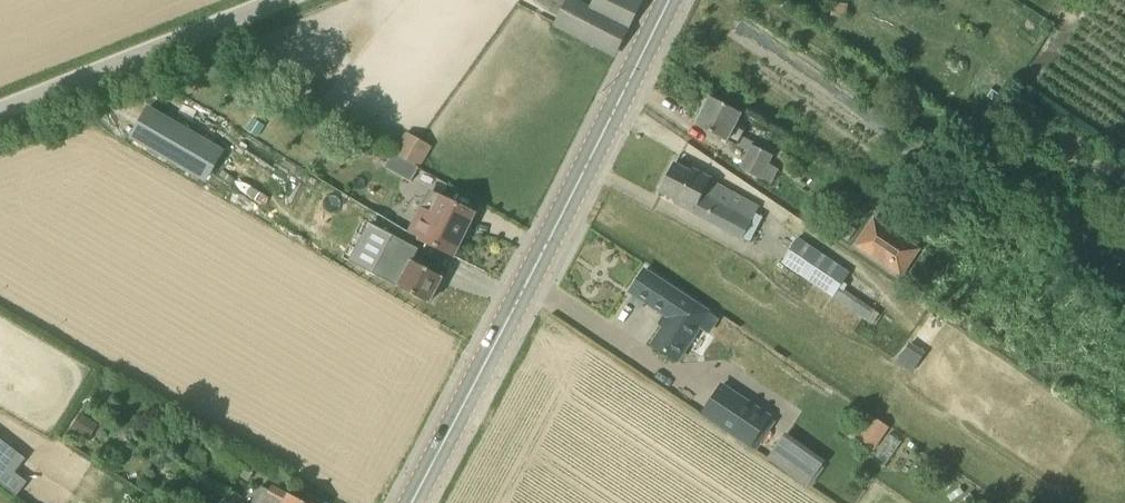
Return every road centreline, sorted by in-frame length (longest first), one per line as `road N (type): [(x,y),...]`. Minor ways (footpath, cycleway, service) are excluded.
road 1 (primary): [(412,502),(670,0)]
road 2 (unclassified): [(0,110),(280,0)]

